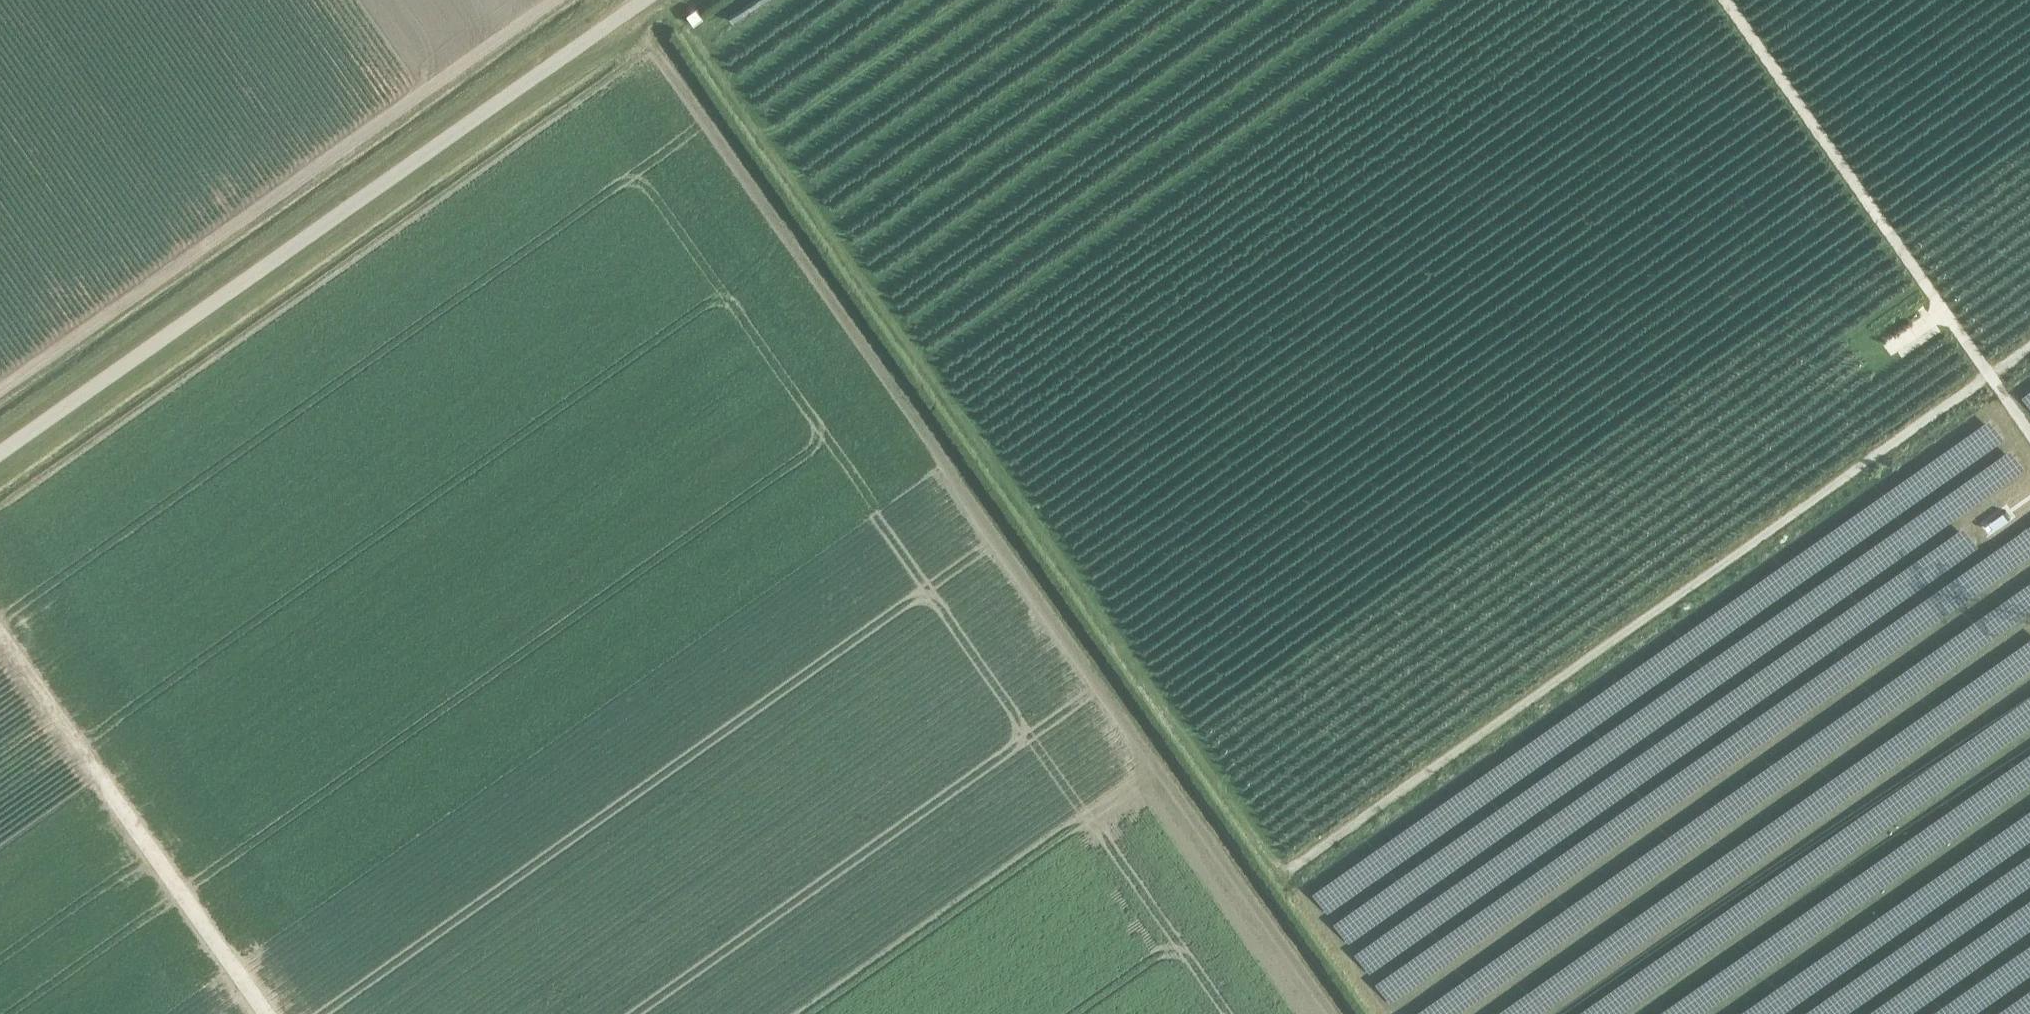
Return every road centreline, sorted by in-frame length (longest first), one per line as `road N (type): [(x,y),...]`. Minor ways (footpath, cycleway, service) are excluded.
road 1 (unclassified): [(643,0),(0,456)]
road 2 (track): [(266,1013),(0,638)]

